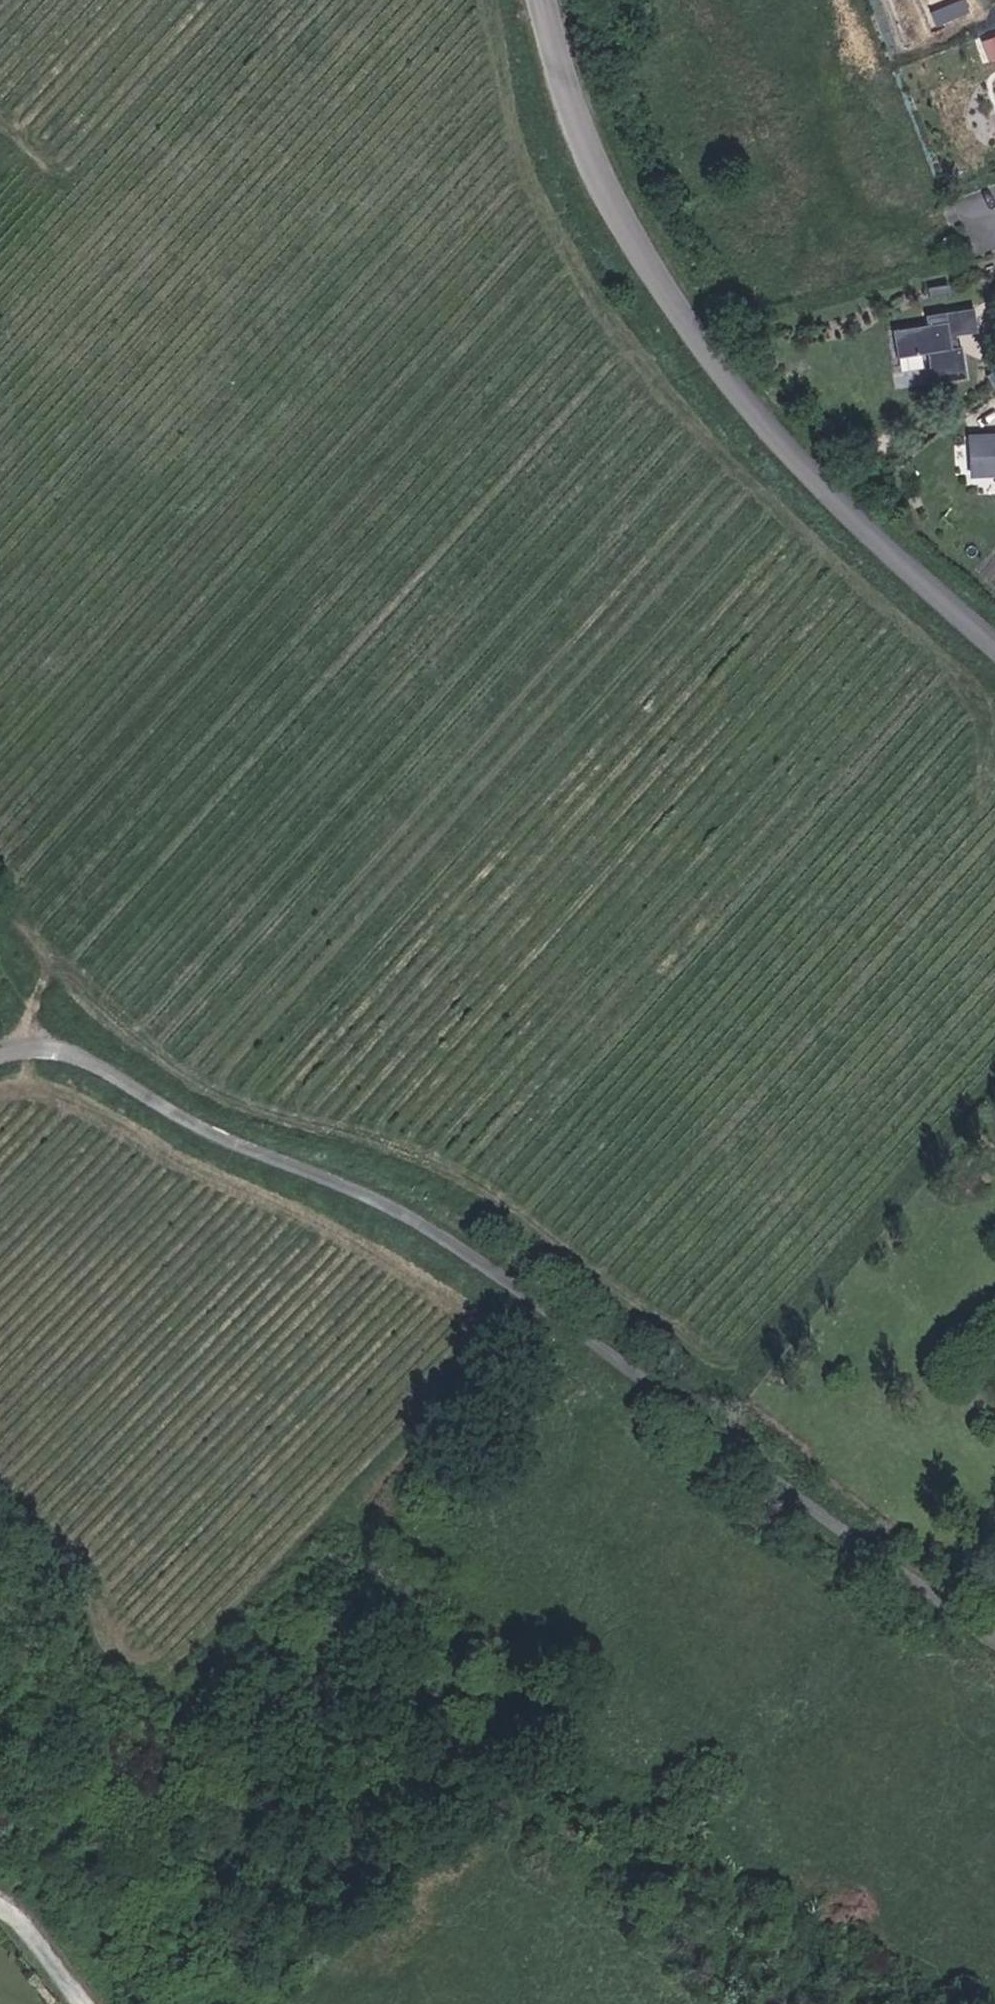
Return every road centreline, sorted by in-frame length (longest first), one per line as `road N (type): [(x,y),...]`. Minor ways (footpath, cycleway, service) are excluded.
road 1 (unclassified): [(0,1047),(76,1047),(543,1304),(898,1570),(994,1632)]
road 2 (tertiary): [(994,641),(803,459),(715,358),(630,233),(580,130),(538,0)]

